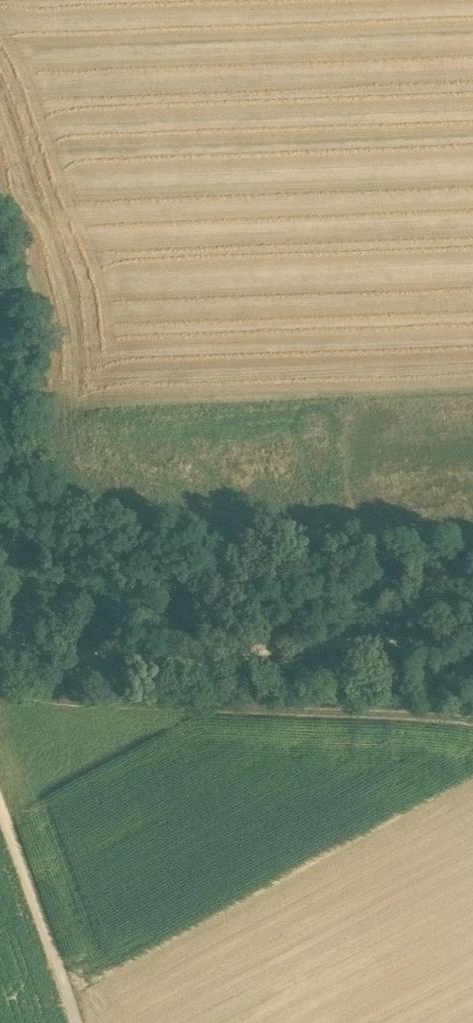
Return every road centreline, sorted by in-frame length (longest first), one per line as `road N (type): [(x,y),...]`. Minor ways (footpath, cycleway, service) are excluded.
road 1 (track): [(472,652),(85,671),(16,651),(0,638)]
road 2 (track): [(0,698),(62,710),(472,731)]
road 3 (track): [(0,775),(85,1022)]
road 4 (track): [(472,691),(266,678),(258,664)]

